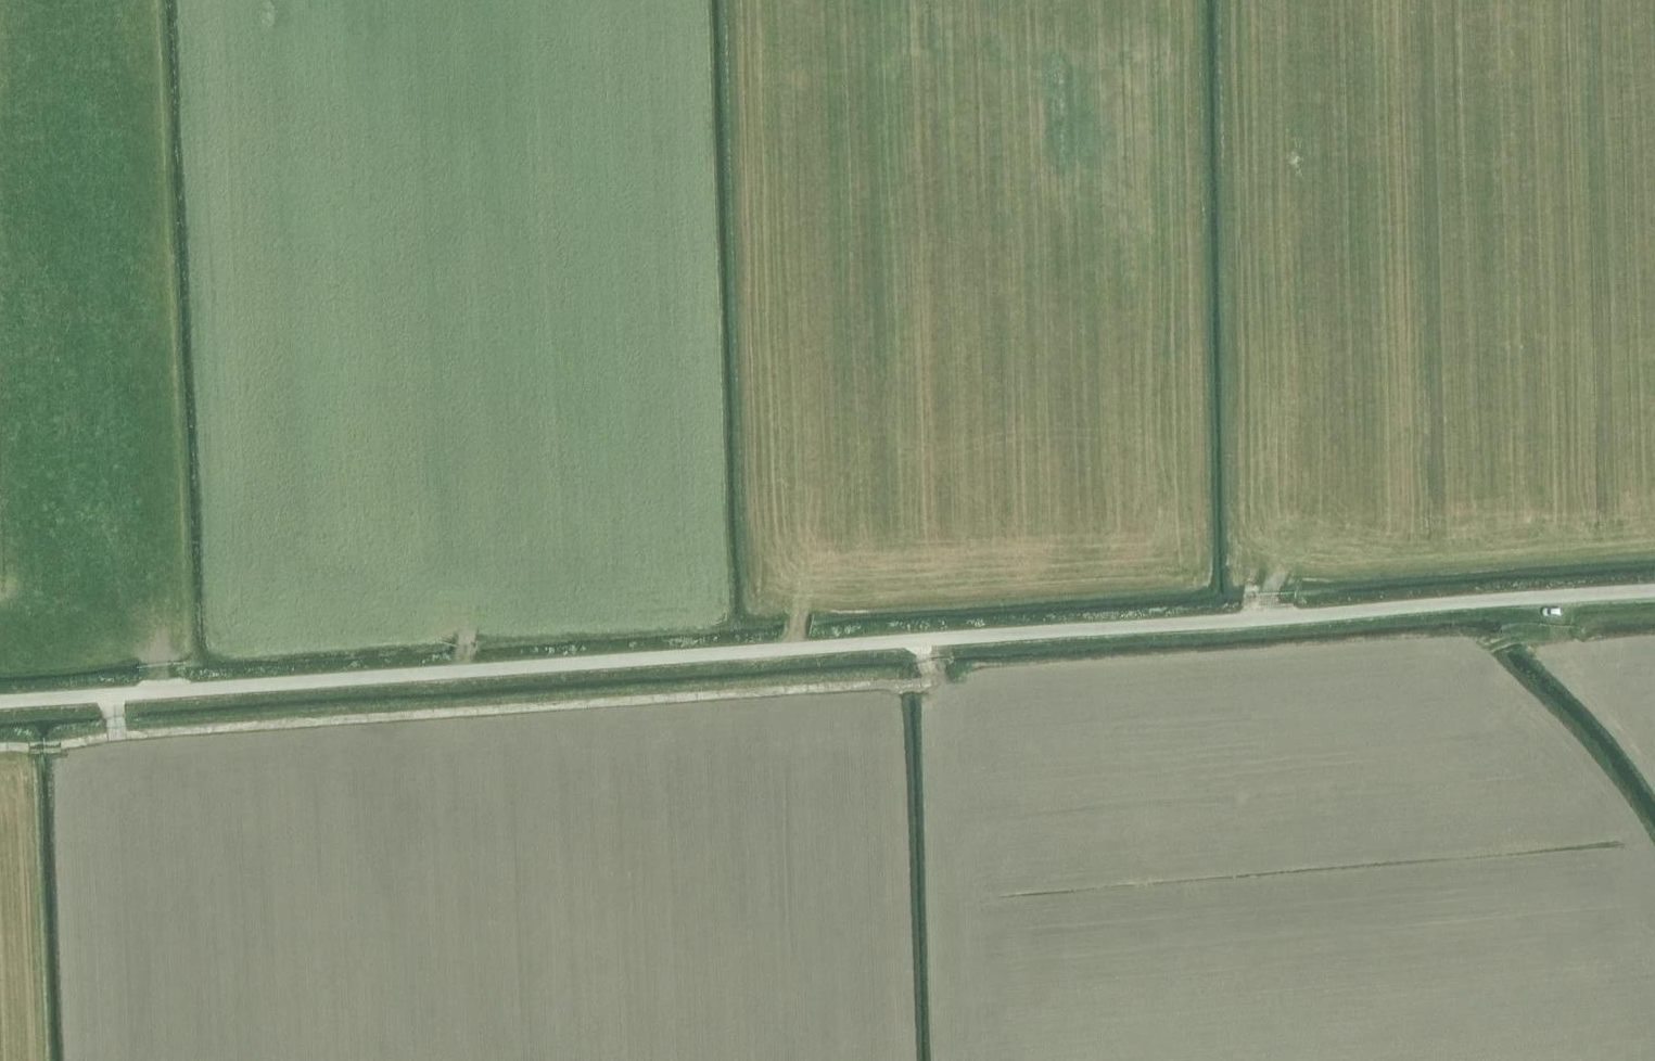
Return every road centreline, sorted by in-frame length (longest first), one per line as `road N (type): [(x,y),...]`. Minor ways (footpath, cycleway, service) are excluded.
road 1 (track): [(919,641),(926,682),(913,686),(0,747)]

